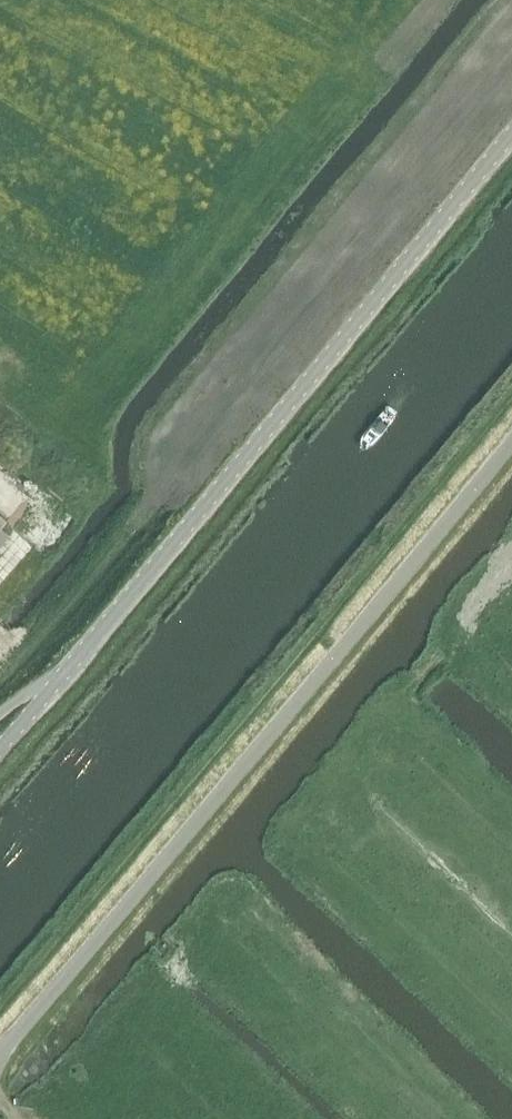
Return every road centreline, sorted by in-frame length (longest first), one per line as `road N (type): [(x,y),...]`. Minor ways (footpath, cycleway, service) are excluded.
road 1 (unclassified): [(0,753),(511,142)]
road 2 (tertiary): [(0,1056),(511,445)]

